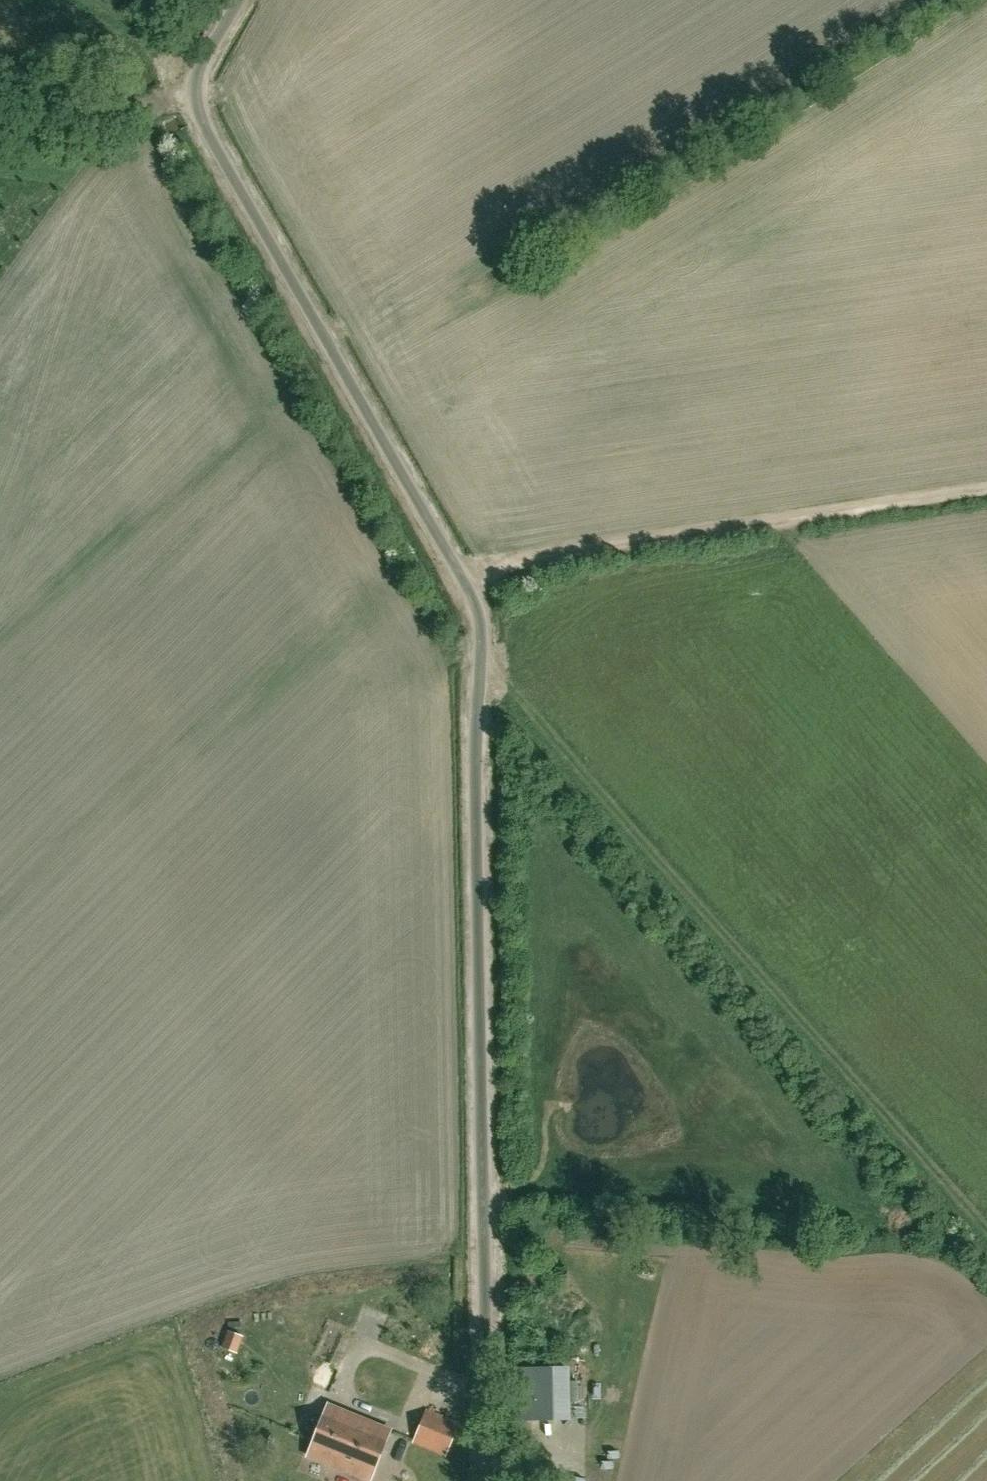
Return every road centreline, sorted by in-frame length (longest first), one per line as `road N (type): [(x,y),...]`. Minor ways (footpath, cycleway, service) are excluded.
road 1 (unclassified): [(481,1480),(480,599),(211,142),(207,102)]
road 2 (unclassified): [(207,102),(176,100),(101,124),(0,136)]

